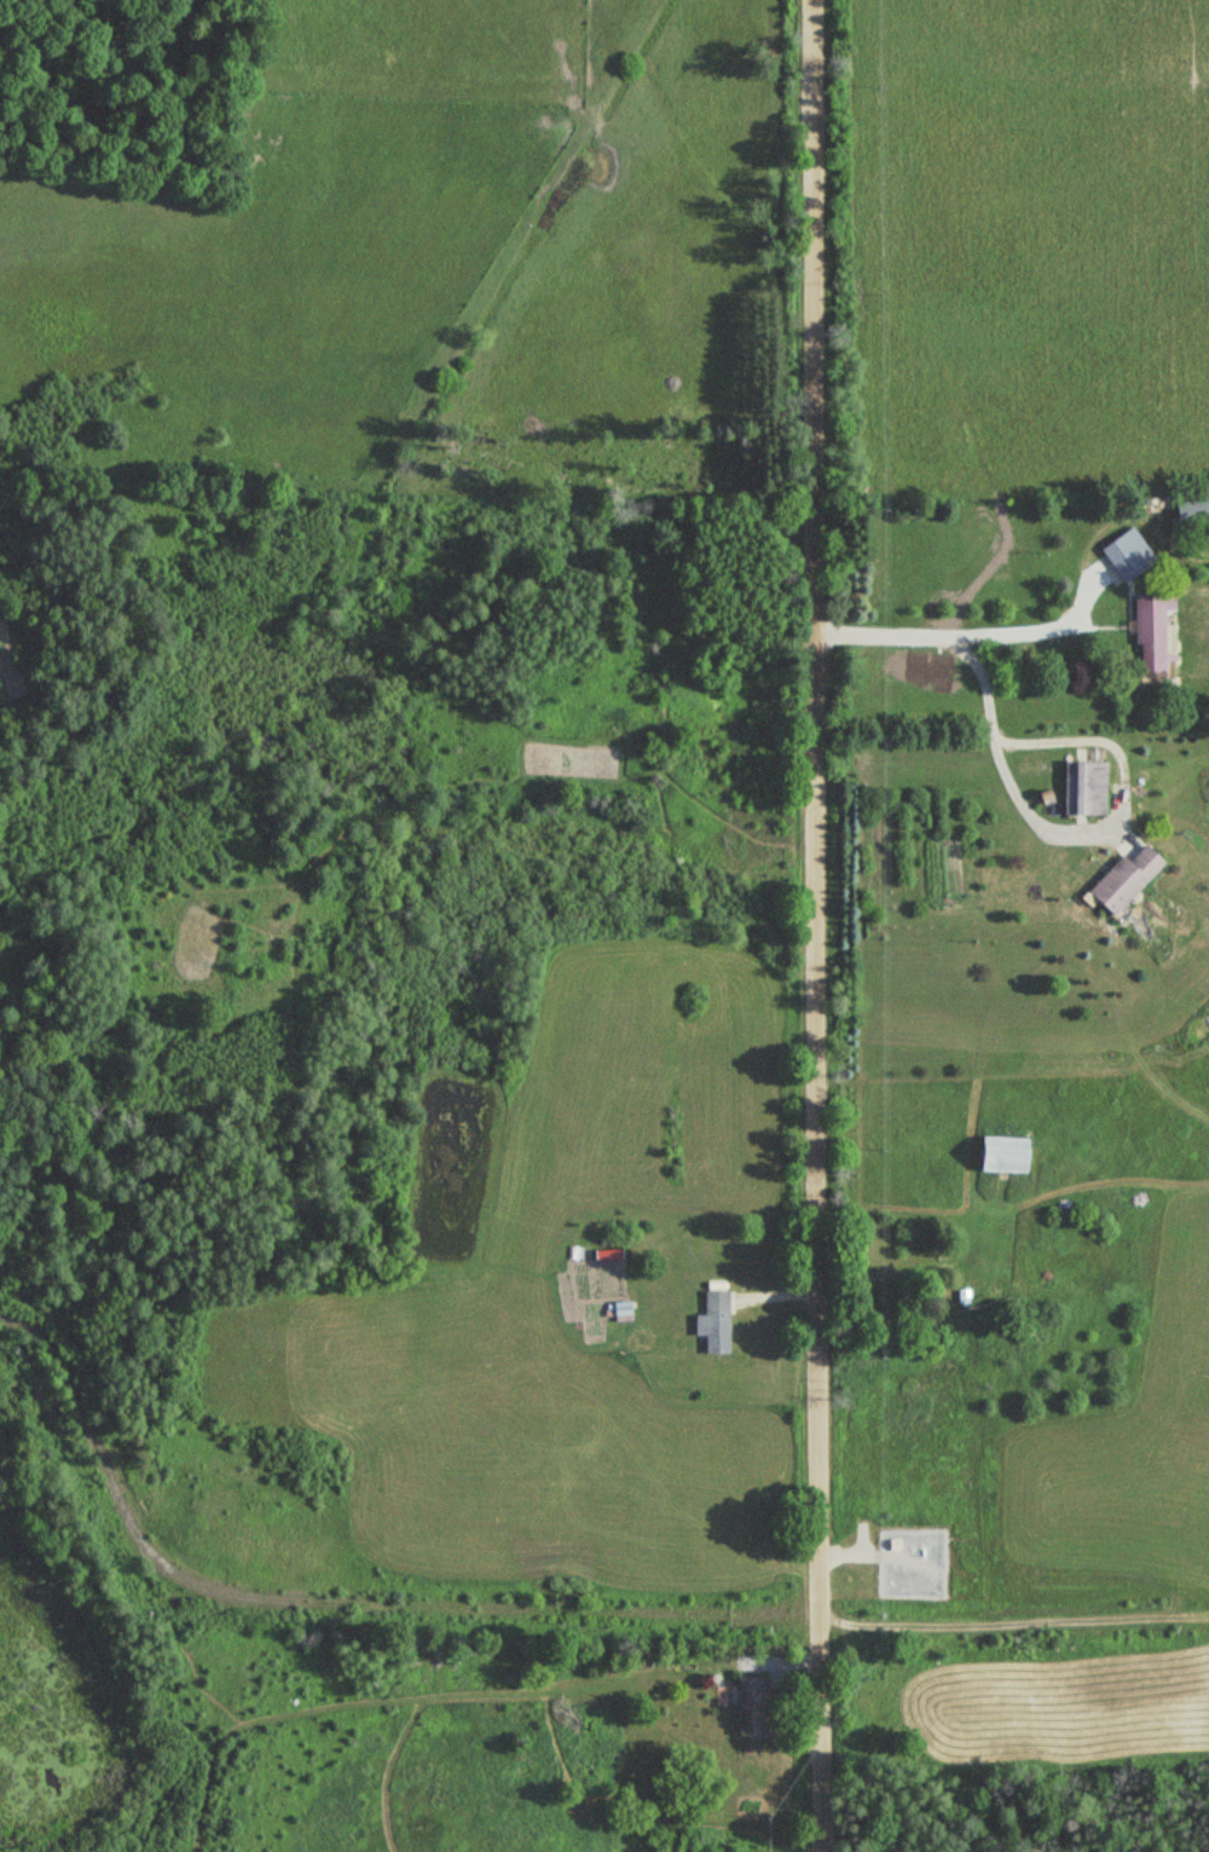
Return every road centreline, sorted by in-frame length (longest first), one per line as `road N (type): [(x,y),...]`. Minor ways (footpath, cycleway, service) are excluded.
road 1 (residential): [(797,1851),(783,0)]

